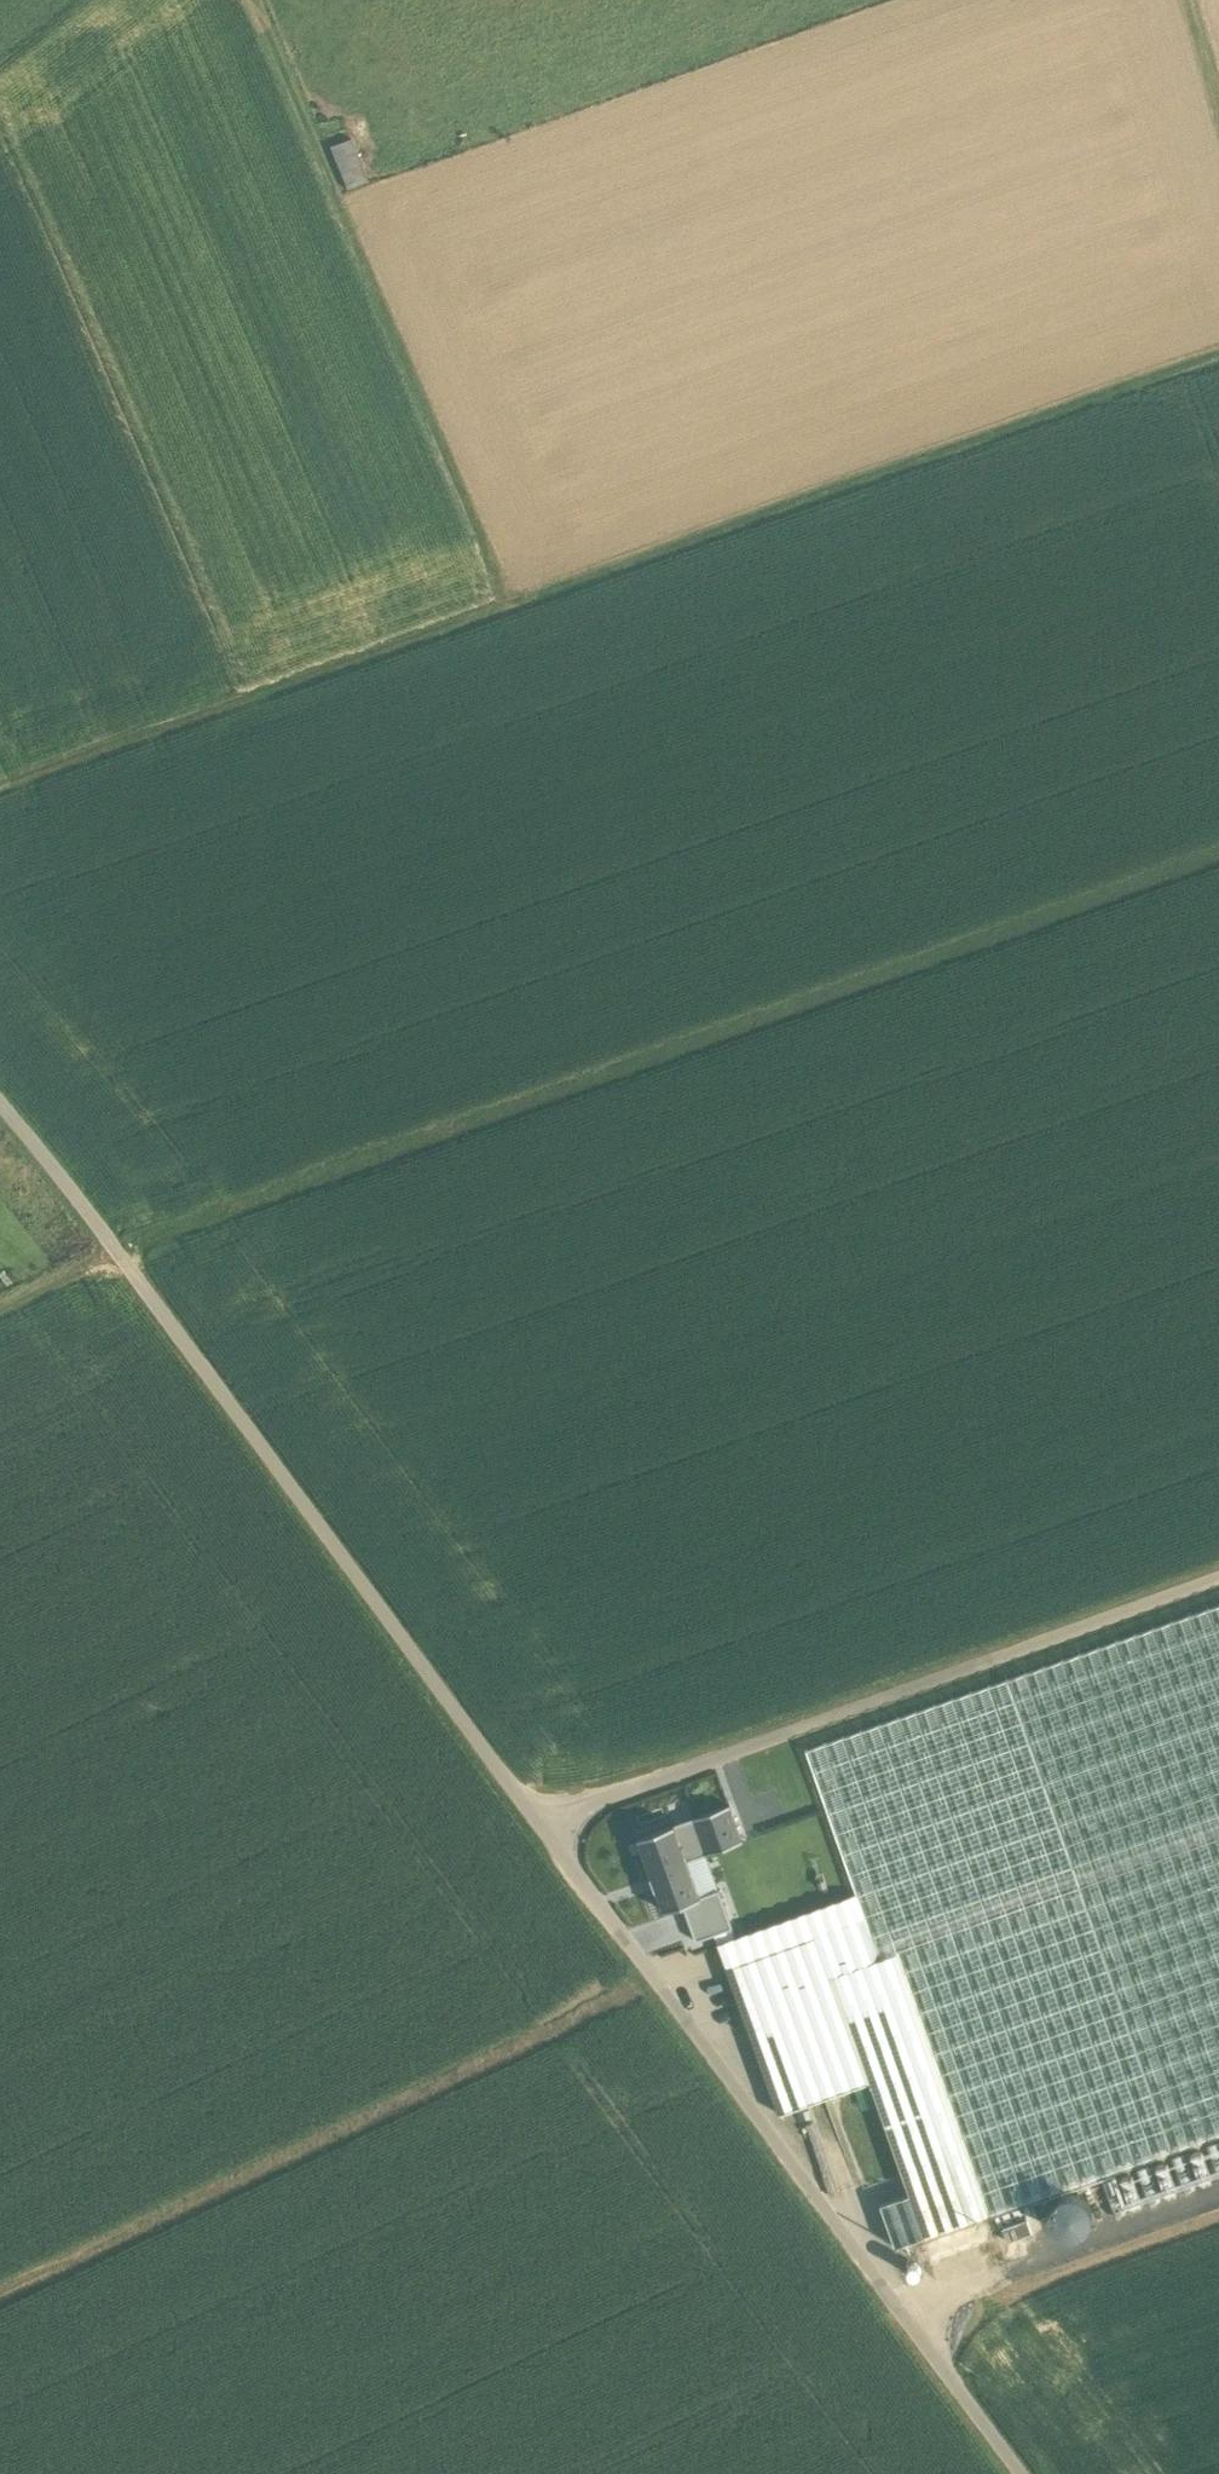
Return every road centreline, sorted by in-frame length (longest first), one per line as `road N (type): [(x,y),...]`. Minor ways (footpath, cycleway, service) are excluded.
road 1 (track): [(1218,358),(0,786)]
road 2 (track): [(535,1821),(1020,2473)]
road 3 (track): [(535,1821),(1218,1578)]
road 4 (track): [(132,1267),(535,1821)]
road 5 (track): [(510,609),(276,0)]
road 6 (track): [(0,1104),(132,1267)]
road 7 (track): [(132,1267),(0,1332)]

